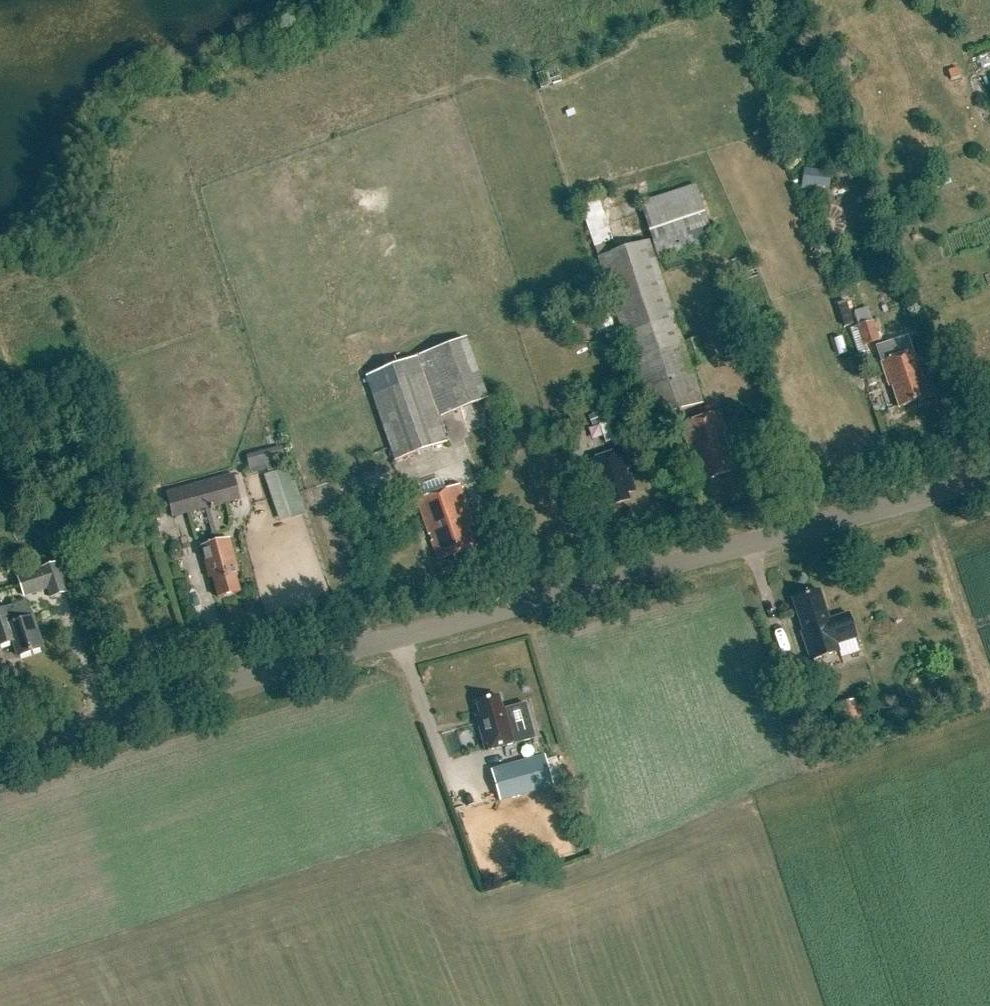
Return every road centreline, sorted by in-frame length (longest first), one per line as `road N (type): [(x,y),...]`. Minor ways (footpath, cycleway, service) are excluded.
road 1 (unclassified): [(0,755),(300,662),(989,470)]

